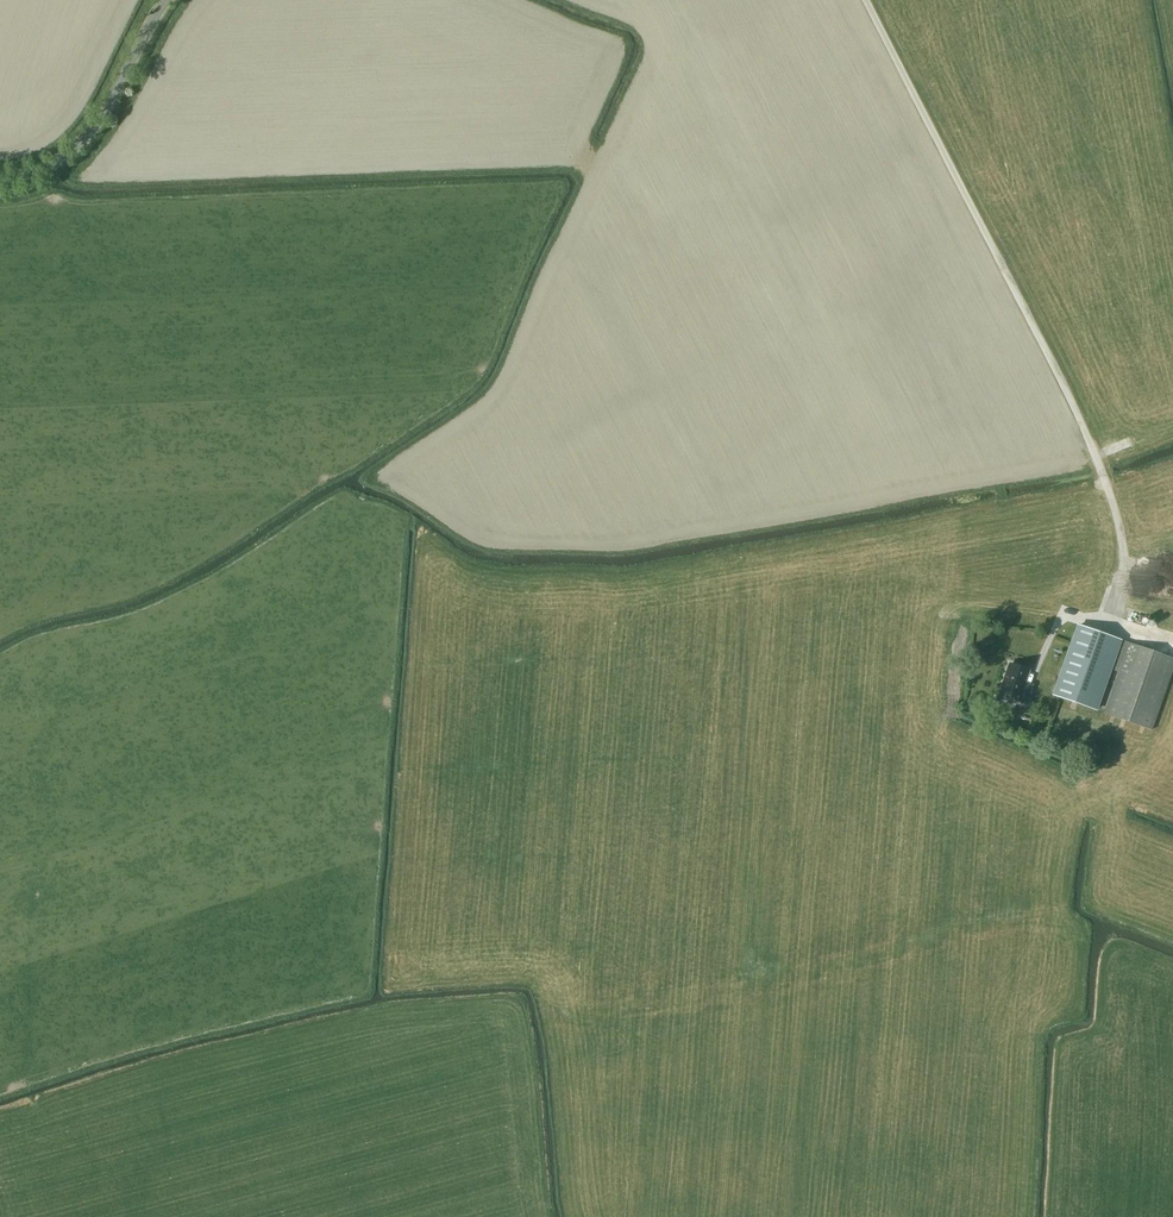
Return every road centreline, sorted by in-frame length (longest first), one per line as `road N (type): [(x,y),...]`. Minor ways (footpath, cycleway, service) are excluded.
road 1 (tertiary): [(0,180),(45,169),(75,150),(102,116),(166,0)]

